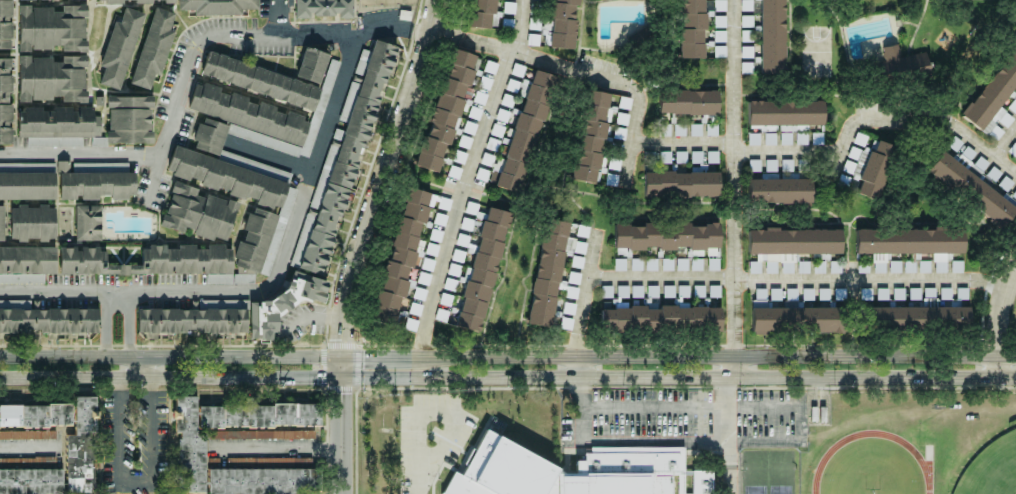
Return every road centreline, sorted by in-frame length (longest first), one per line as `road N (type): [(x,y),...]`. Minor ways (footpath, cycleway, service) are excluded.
road 1 (secondary): [(342,378),(1015,375)]
road 2 (secondary): [(1015,355),(404,356)]
road 3 (tertiary): [(341,357),(352,279),(439,0)]
road 4 (secondary): [(0,376),(342,378)]
road 5 (secondary): [(341,357),(137,359)]
road 6 (secondary): [(137,359),(0,358)]

